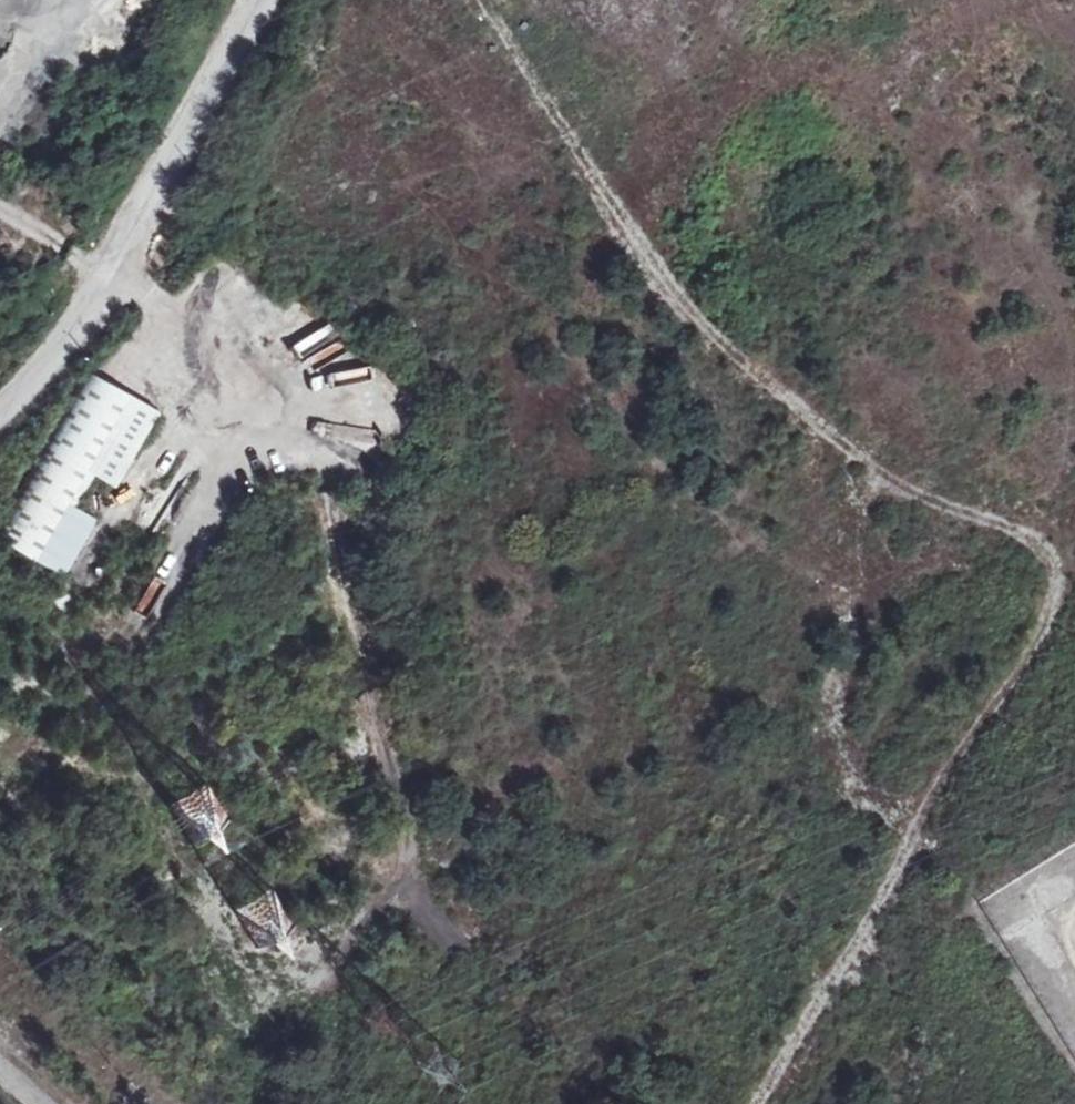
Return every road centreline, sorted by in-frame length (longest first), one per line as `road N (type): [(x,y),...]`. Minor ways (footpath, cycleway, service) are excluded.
road 1 (track): [(480,0),(657,266),(766,379),(870,467),(916,495),(1032,539),(1053,569),(1049,608),(1004,695),(946,774),(756,1103)]
road 2 (unclassified): [(257,0),(56,362),(0,408)]

